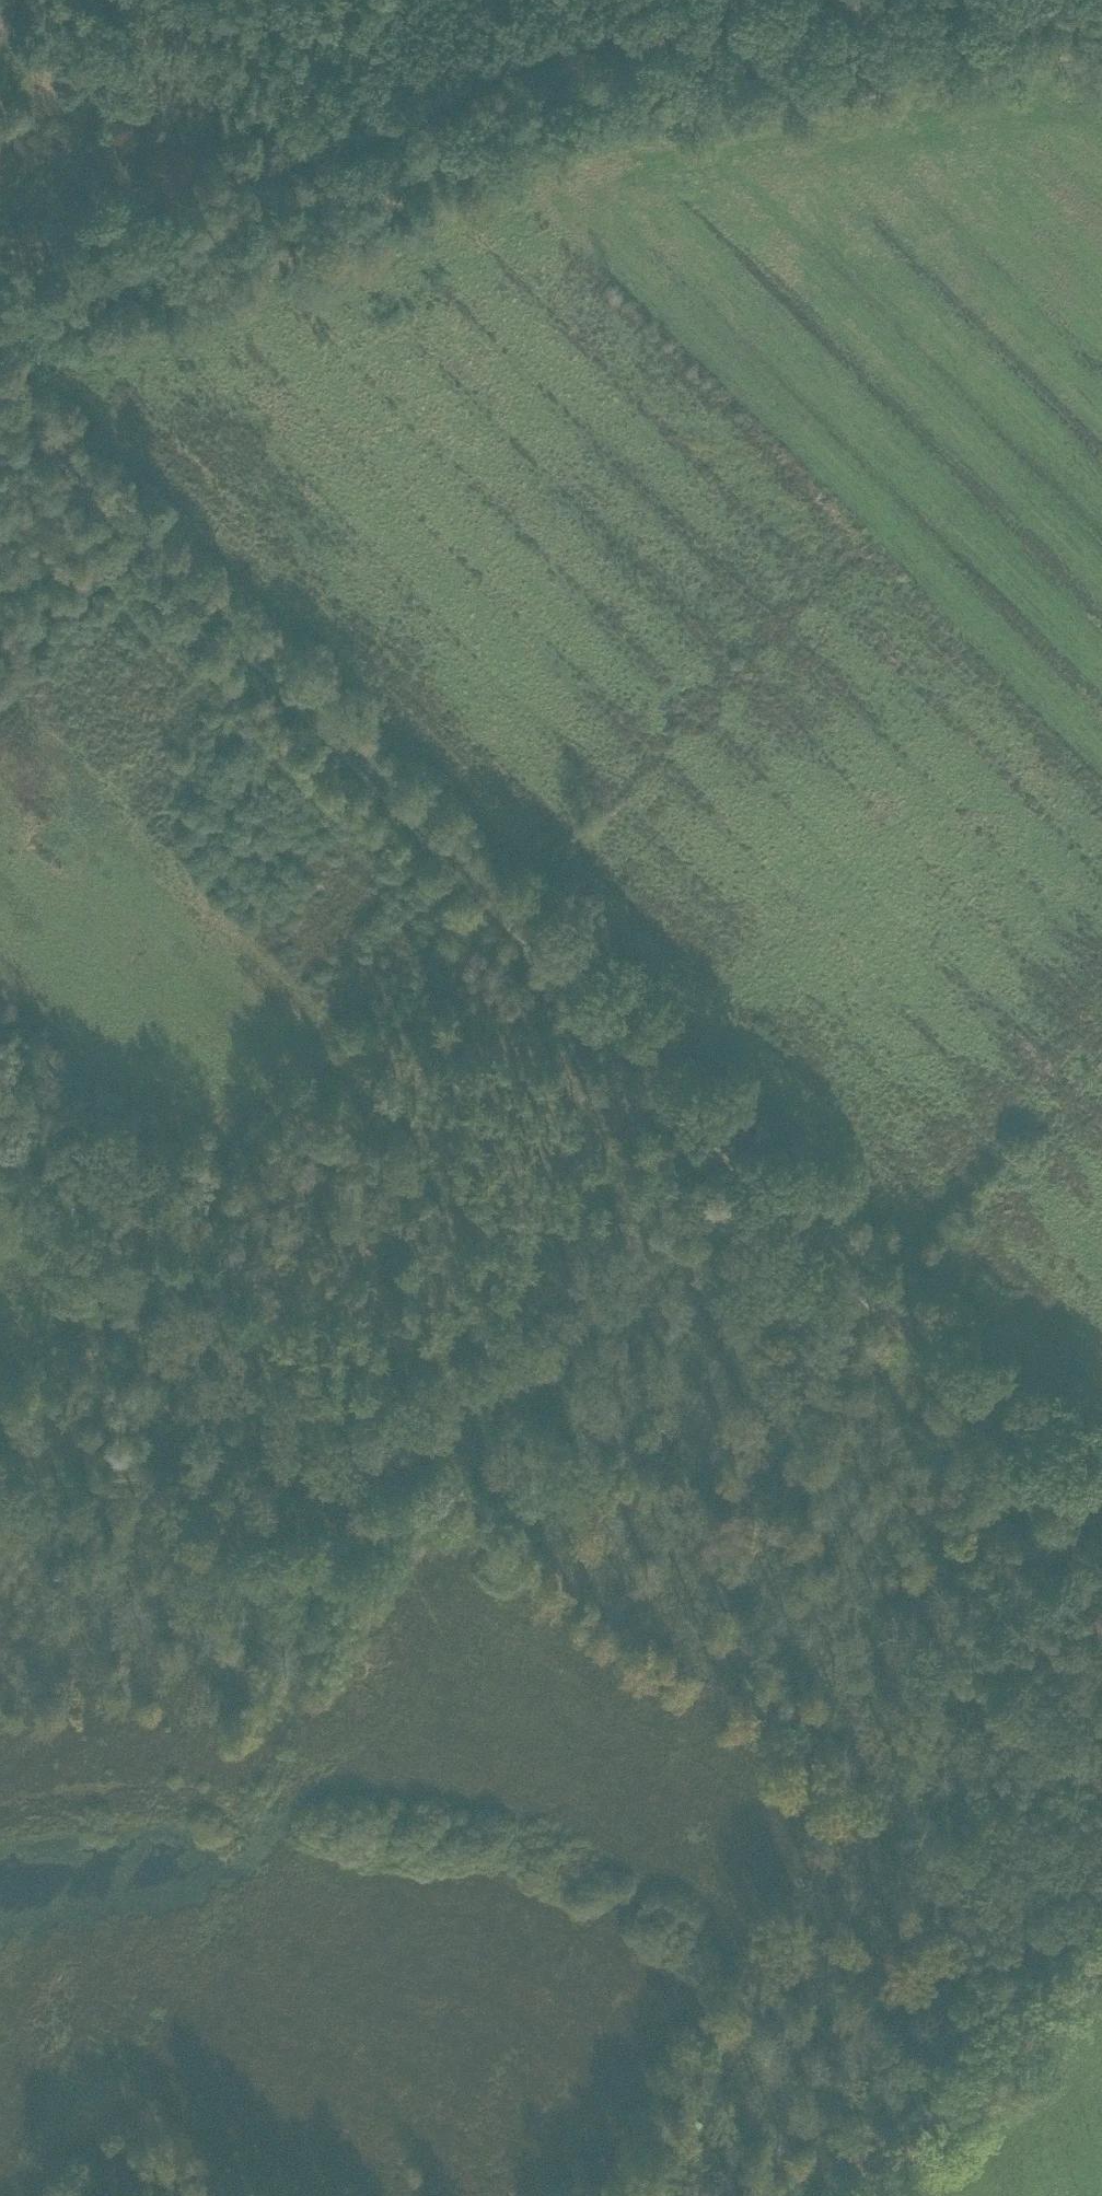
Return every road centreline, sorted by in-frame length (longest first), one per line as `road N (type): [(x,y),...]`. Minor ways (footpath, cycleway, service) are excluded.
road 1 (track): [(0,382),(753,1130),(1101,1496)]
road 2 (track): [(822,0),(554,47),(119,222),(0,246)]
road 3 (track): [(746,1180),(367,1439),(311,1464),(0,1495)]
road 4 (track): [(0,1179),(126,1276),(267,1410),(329,1488)]
road 5 (track): [(844,2195),(1101,1952)]

